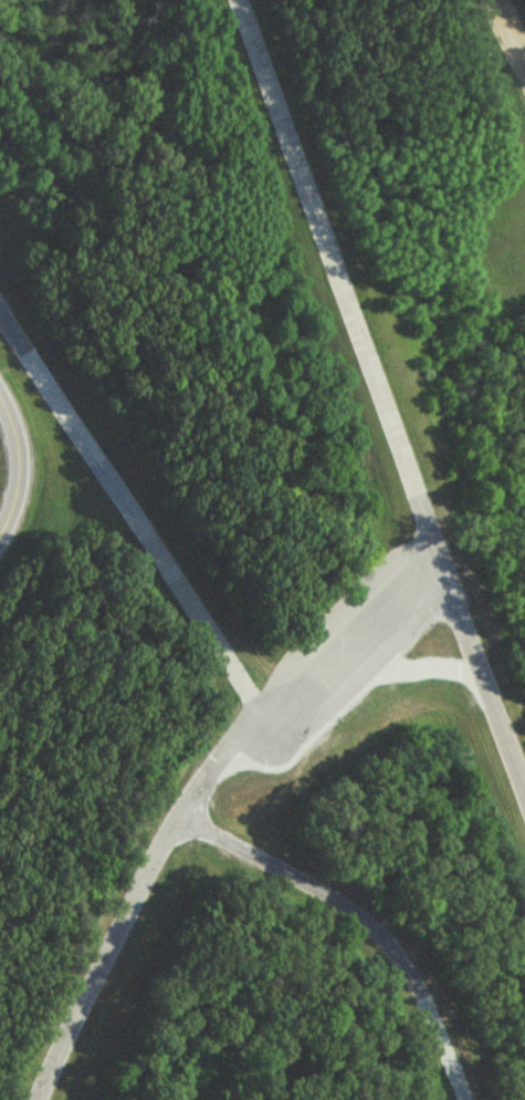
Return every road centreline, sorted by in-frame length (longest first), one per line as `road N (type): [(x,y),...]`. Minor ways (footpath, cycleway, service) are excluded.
road 1 (residential): [(35,1099),(162,841),(198,787),(340,604),(438,541)]
road 2 (residential): [(0,313),(263,704)]
road 3 (residential): [(176,821),(377,932),(427,1008),(467,1099)]

